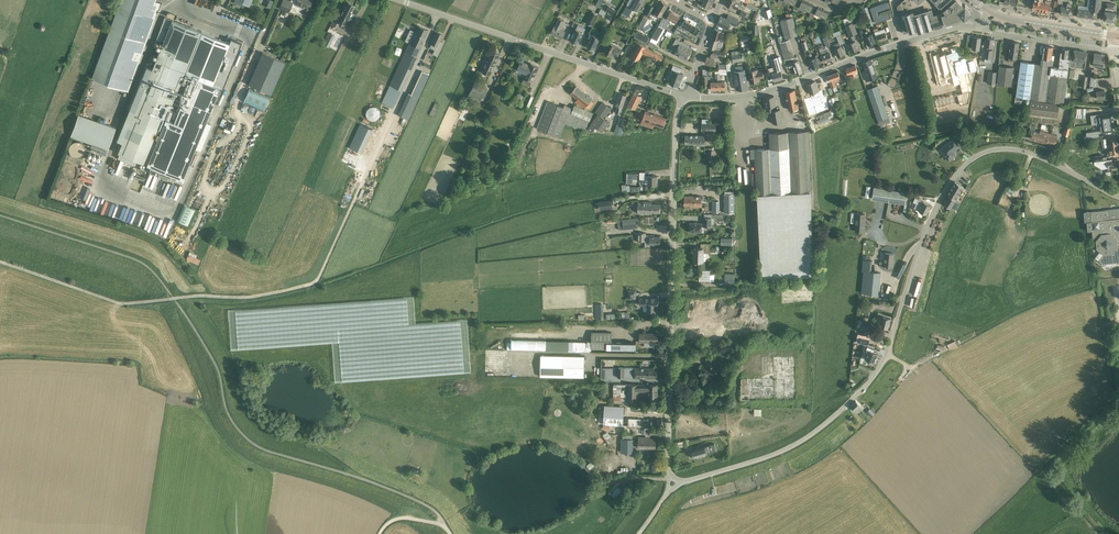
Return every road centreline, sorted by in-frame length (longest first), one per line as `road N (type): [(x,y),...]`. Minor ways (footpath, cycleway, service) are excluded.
road 1 (unclassified): [(668,476),(673,195),(683,96)]
road 2 (unclassified): [(886,354),(930,220),(967,163),(994,150),(1028,153),(1118,197)]
road 3 (unclassified): [(688,97),(751,96),(958,27),(981,29)]
road 4 (unclassified): [(683,96),(397,0)]
road 5 (unclassified): [(683,482),(801,442),(871,381),(886,354)]
road 6 (residential): [(1114,51),(981,29)]
road 7 (tertiary): [(1118,36),(992,13)]

